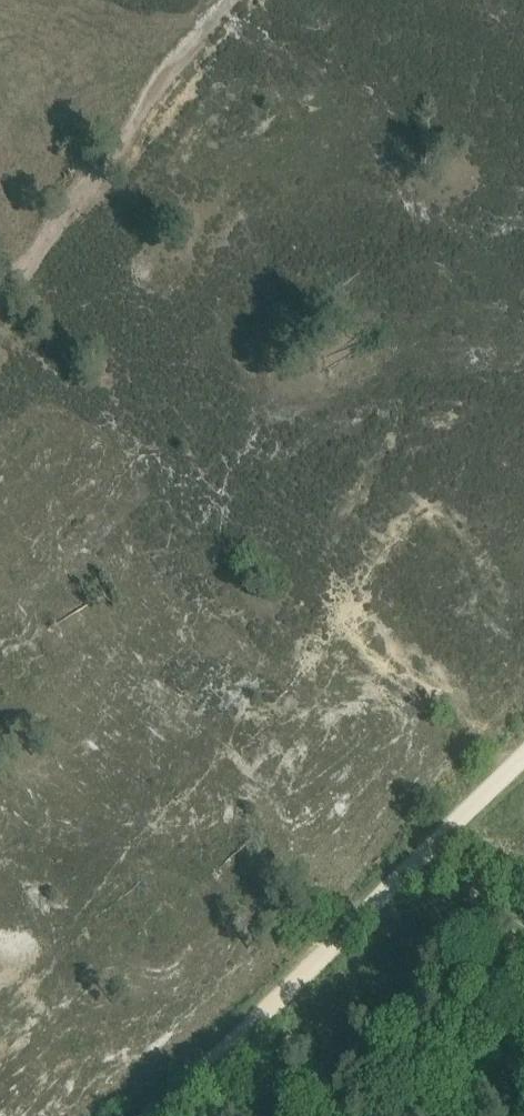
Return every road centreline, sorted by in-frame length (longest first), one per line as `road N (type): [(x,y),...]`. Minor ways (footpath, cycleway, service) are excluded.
road 1 (track): [(148,1115),(523,758)]

